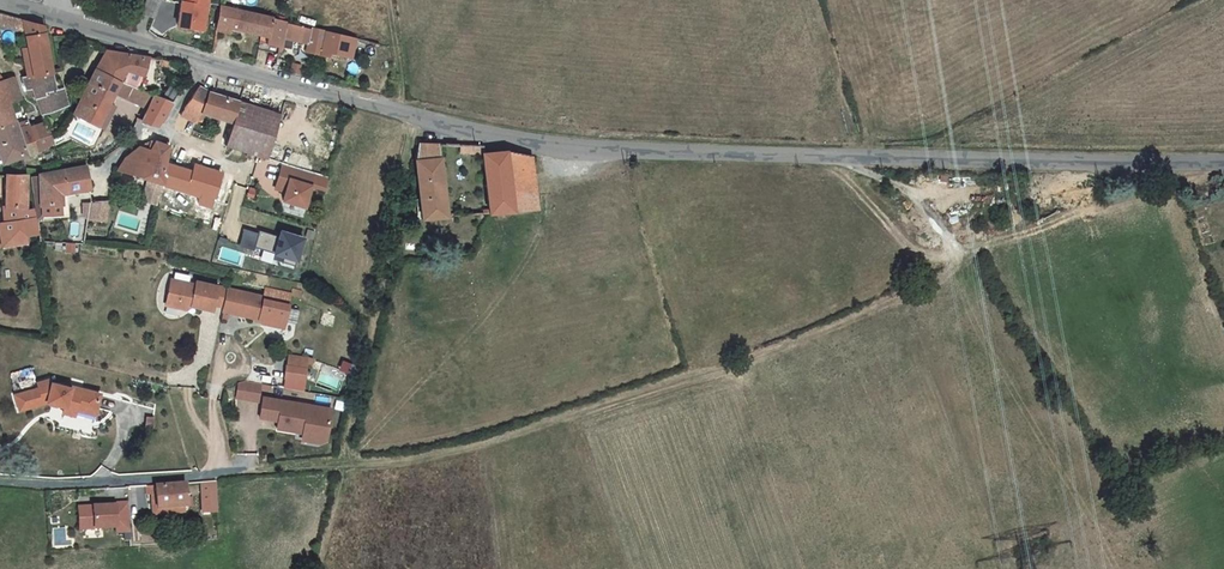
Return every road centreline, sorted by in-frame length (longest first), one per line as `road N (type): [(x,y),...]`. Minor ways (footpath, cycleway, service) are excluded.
road 1 (unclassified): [(1223,161),(567,148),(202,59)]
road 2 (track): [(328,462),(442,453),(694,374),(909,290),(964,253),(1135,195),(1173,164)]
road 3 (residential): [(0,481),(78,484),(328,462)]
road 4 (residential): [(99,185),(105,165),(166,125),(202,59)]
road 5 (unclassified): [(202,59),(42,12)]
road 6 (track): [(964,253),(907,189),(849,157)]

